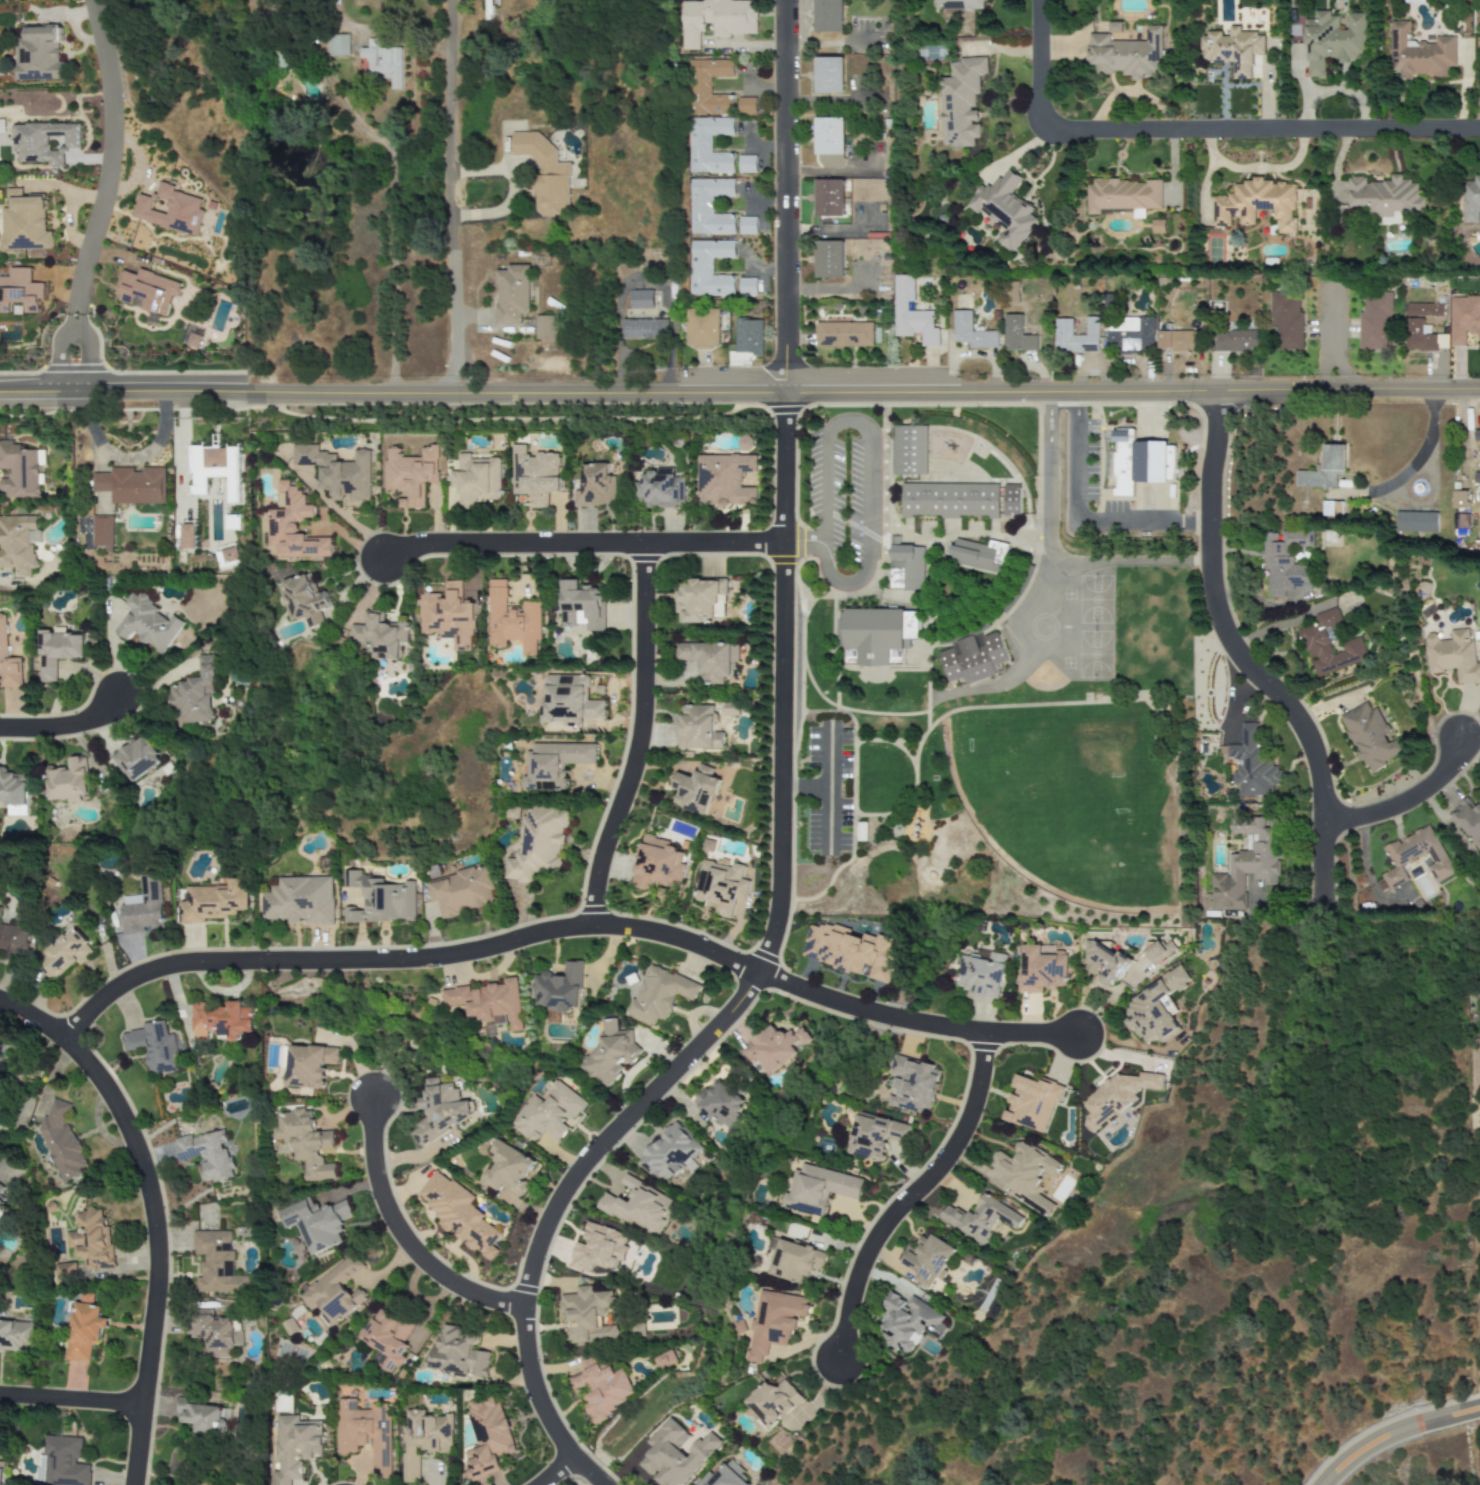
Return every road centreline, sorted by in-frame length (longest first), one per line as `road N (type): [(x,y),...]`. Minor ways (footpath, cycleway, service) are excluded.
road 1 (tertiary): [(0,393),(1479,389)]
road 2 (residential): [(599,1484),(569,1458),(533,1395),(521,1307),(538,1234),(559,1195),(730,1012),(784,913),(783,394)]
road 3 (residential): [(59,1039),(106,993),(173,964),(444,956),(589,927),(672,937),(820,999),(981,1035)]
road 4 (residential): [(1479,129),(1054,131),(1036,114),(1036,0)]
road 5 (residential): [(1213,391),(1212,612),(1312,756),(1318,913)]
road 6 (residential): [(133,1484),(154,1273),(145,1186),(128,1134),(97,1081),(59,1039),(0,1002)]
road 7 (residential): [(370,564),(420,546),(786,543)]
road 8 (residential): [(75,393),(85,269),(113,162),(114,121),(92,0)]
road 9 (residential): [(457,394),(446,0)]
road 10 (residential): [(783,394),(782,0)]
road 11 (residential): [(641,544),(637,737),(594,877),(589,927)]
road 12 (residential): [(831,1376),(856,1271),(874,1235),(950,1152),(969,1113),(981,1035)]
road 13 (residential): [(1046,392),(1053,554),(1064,562),(1207,562)]
road 14 (residential): [(370,1087),(370,1155),(394,1228),(444,1280),(521,1307)]
road 15 (residential): [(1319,823),(1364,817),(1419,794),(1449,765),(1462,728)]
road 16 (residential): [(1479,1411),(1382,1441),(1325,1484)]
road 17 (residential): [(0,1397),(140,1404)]
road 18 (residential): [(123,691),(72,725),(0,728)]

